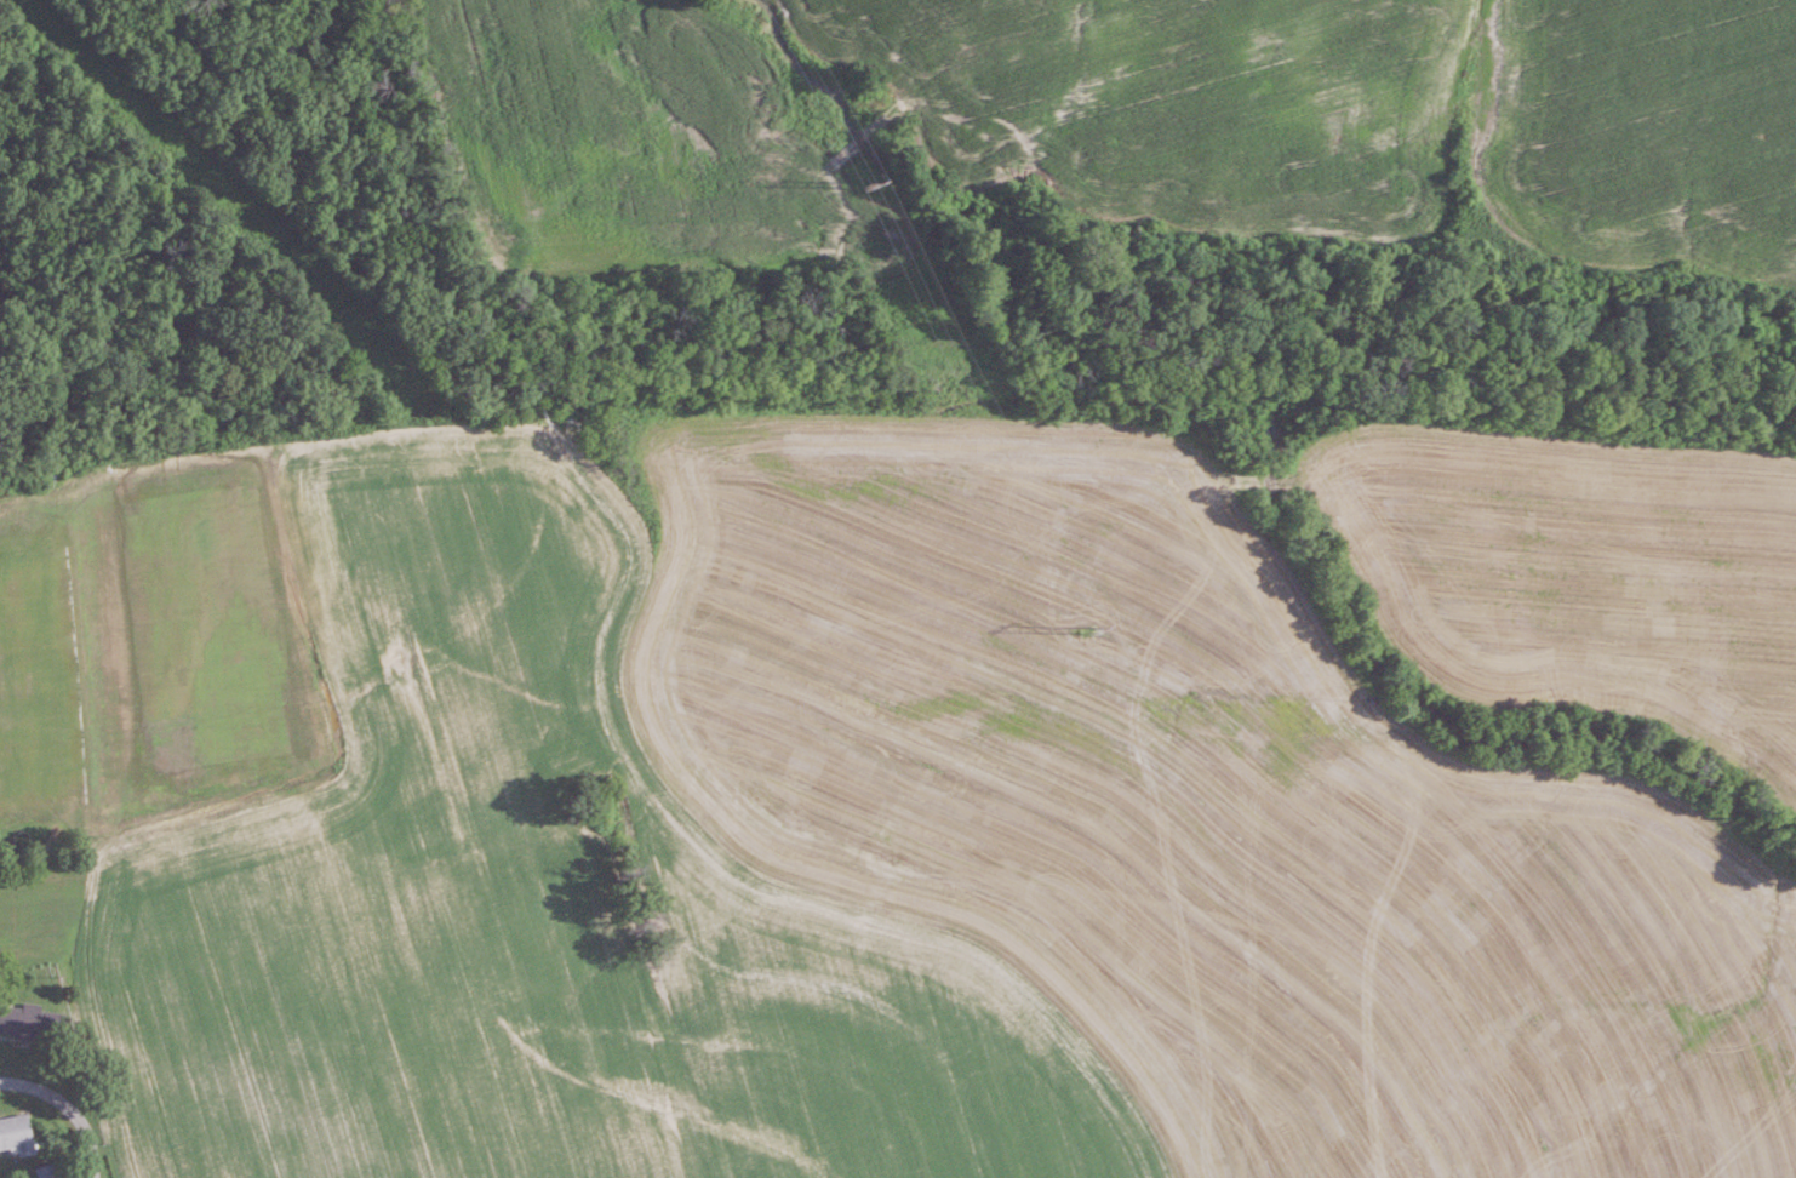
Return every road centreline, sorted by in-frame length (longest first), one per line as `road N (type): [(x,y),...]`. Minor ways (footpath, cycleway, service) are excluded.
road 1 (residential): [(94,1177),(90,1132),(75,1111),(36,1088),(0,1082)]

